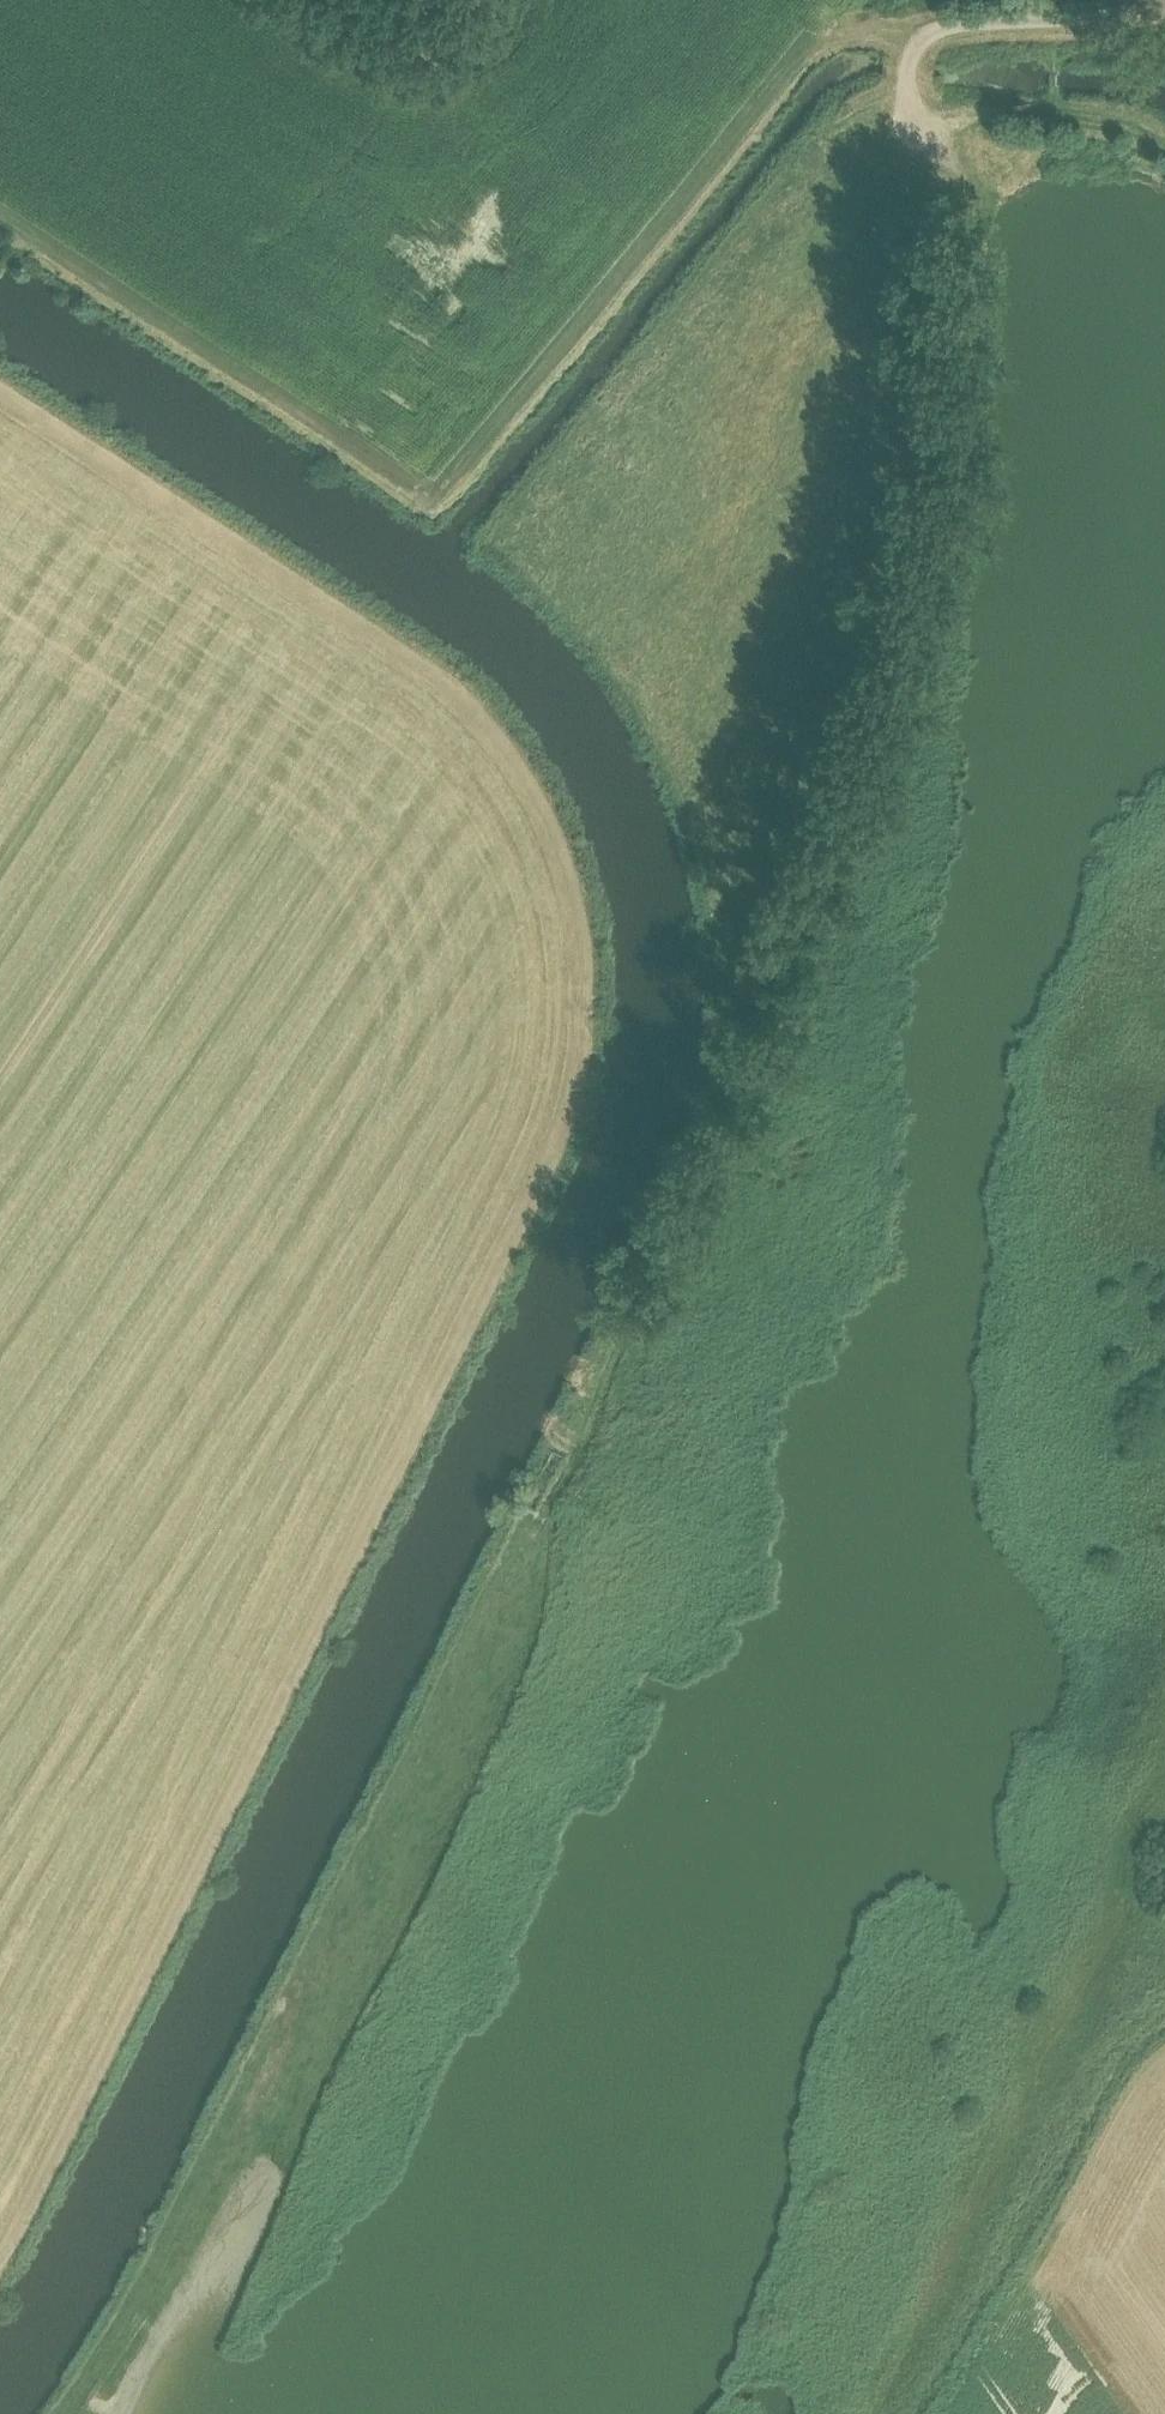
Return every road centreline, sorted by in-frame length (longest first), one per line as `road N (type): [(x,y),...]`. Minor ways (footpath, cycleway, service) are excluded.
road 1 (track): [(1158,0),(1115,14),(944,28),(914,52),(910,106)]

